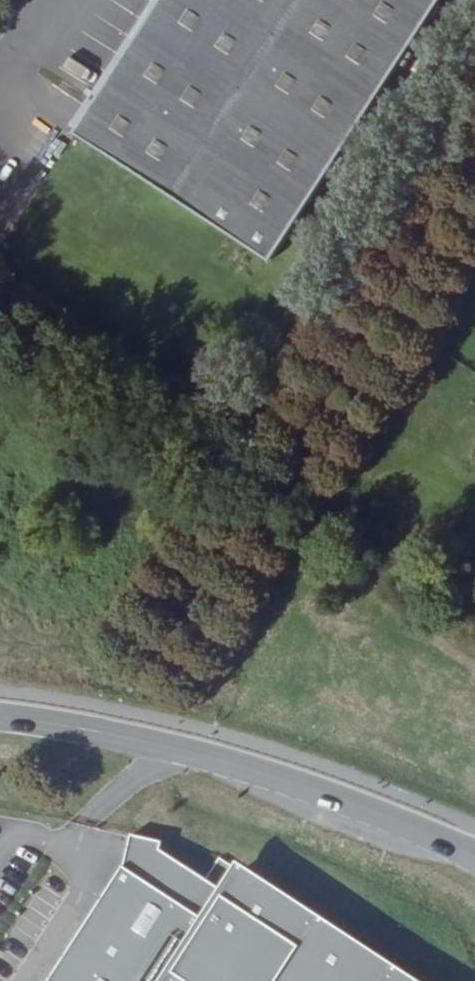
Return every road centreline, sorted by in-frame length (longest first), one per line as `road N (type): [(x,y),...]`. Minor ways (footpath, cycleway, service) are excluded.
road 1 (primary): [(0,714),(251,768),(474,857)]

